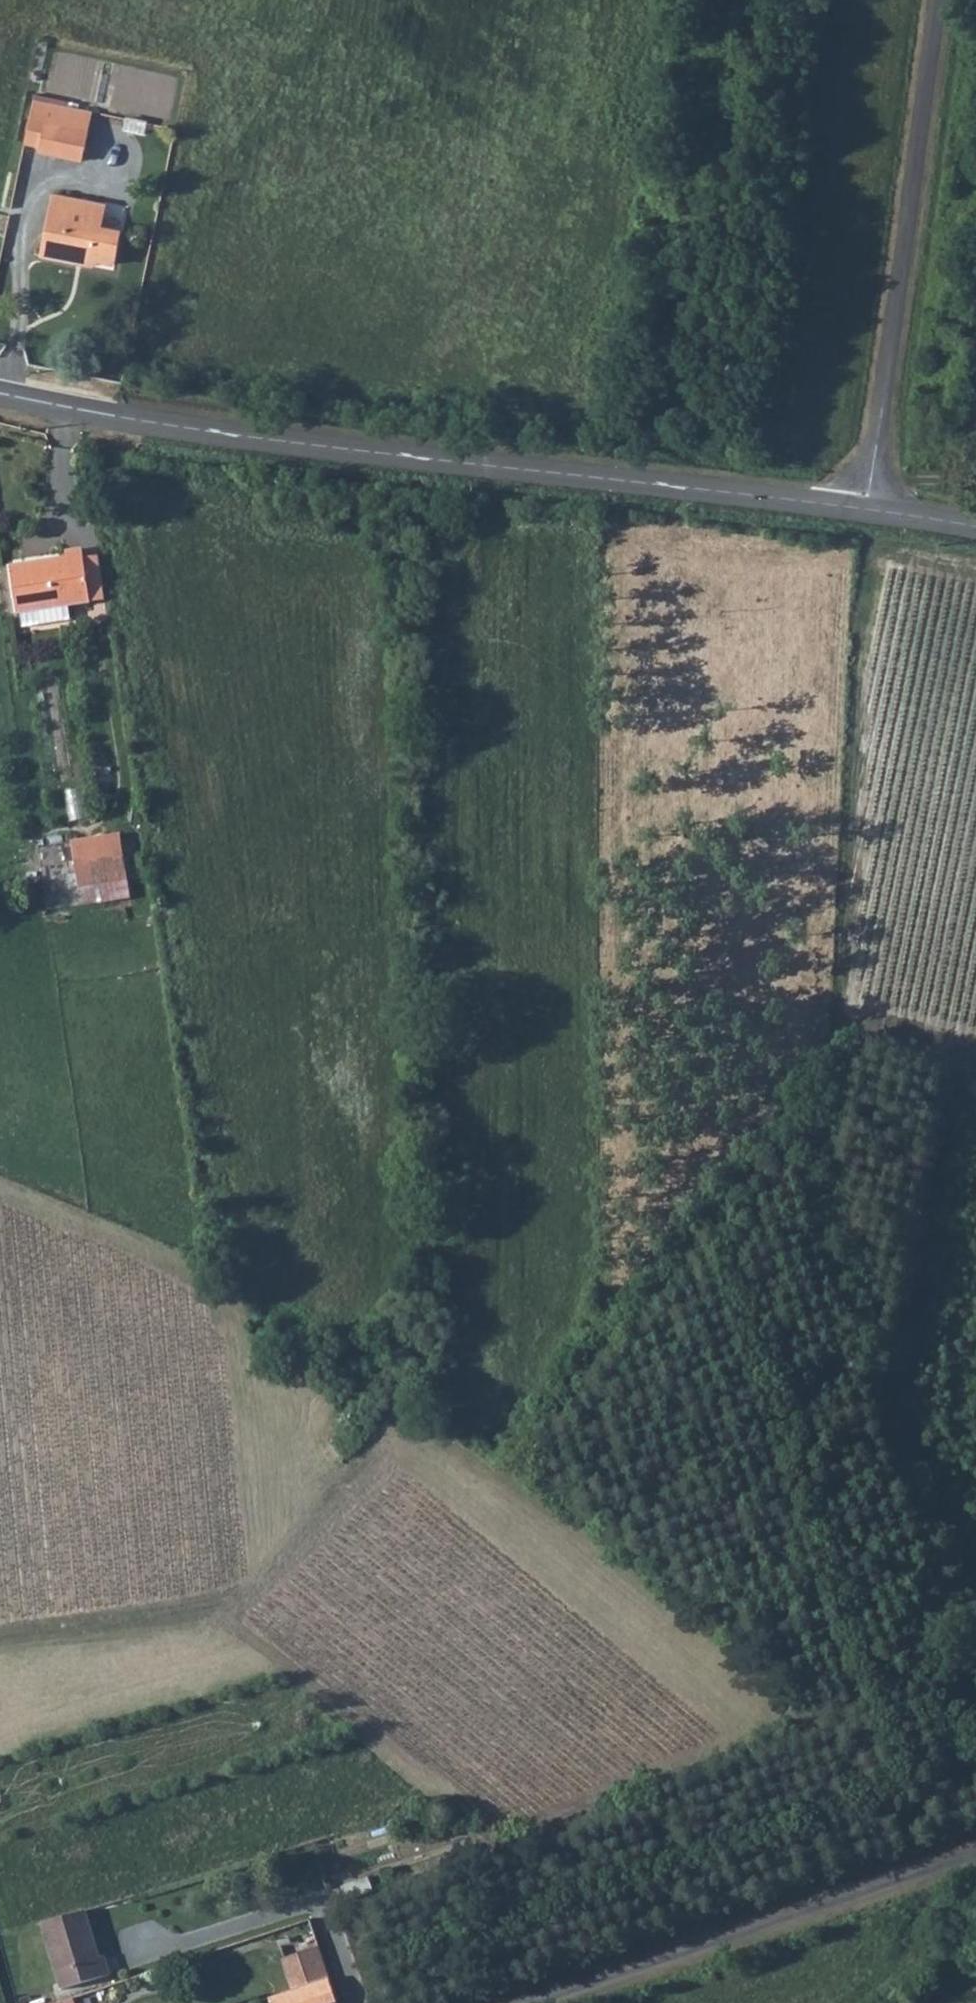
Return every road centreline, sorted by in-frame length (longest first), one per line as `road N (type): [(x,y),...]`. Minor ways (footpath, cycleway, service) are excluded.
road 1 (tertiary): [(866,510),(264,439),(0,392)]
road 2 (unclassified): [(942,0),(866,510)]
road 3 (unclassified): [(546,2002),(975,1862)]

